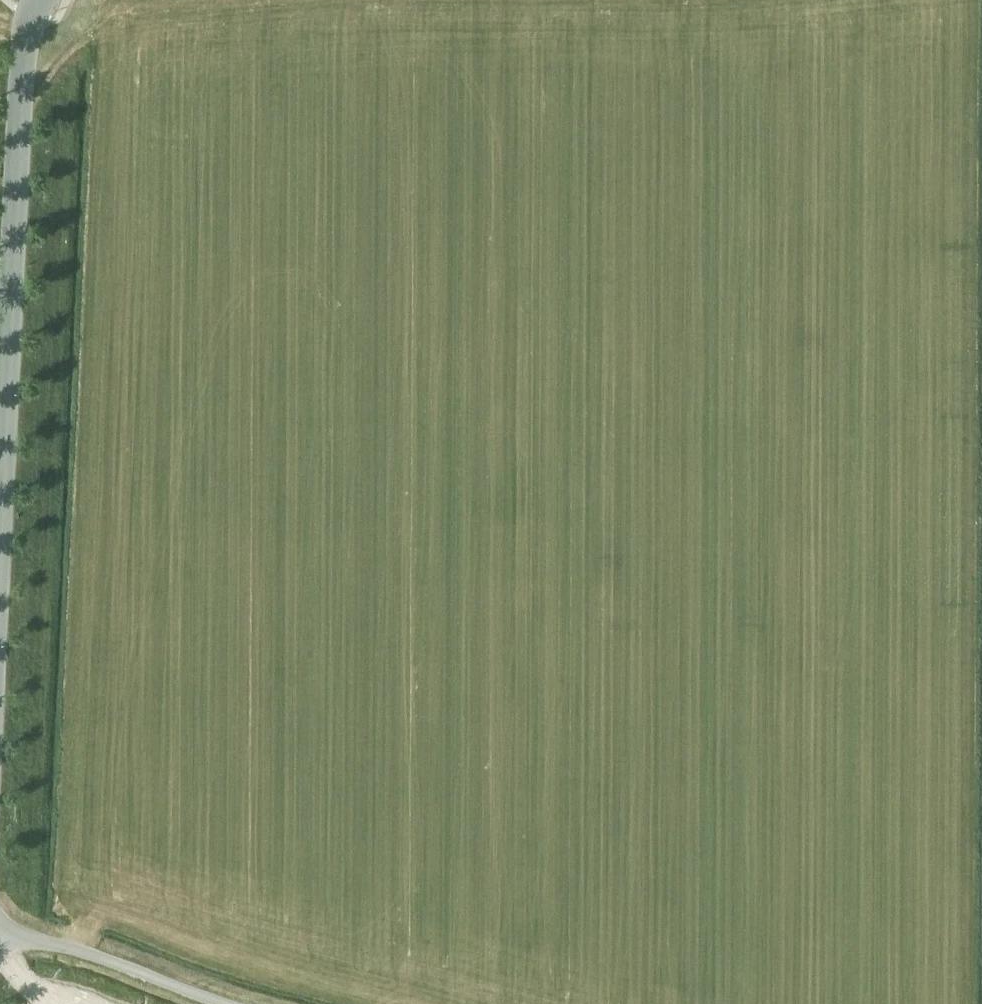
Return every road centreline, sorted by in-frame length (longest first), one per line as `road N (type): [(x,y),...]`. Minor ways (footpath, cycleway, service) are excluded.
road 1 (tertiary): [(35,0),(23,42),(0,532)]
road 2 (residential): [(231,1003),(55,944),(0,937)]

